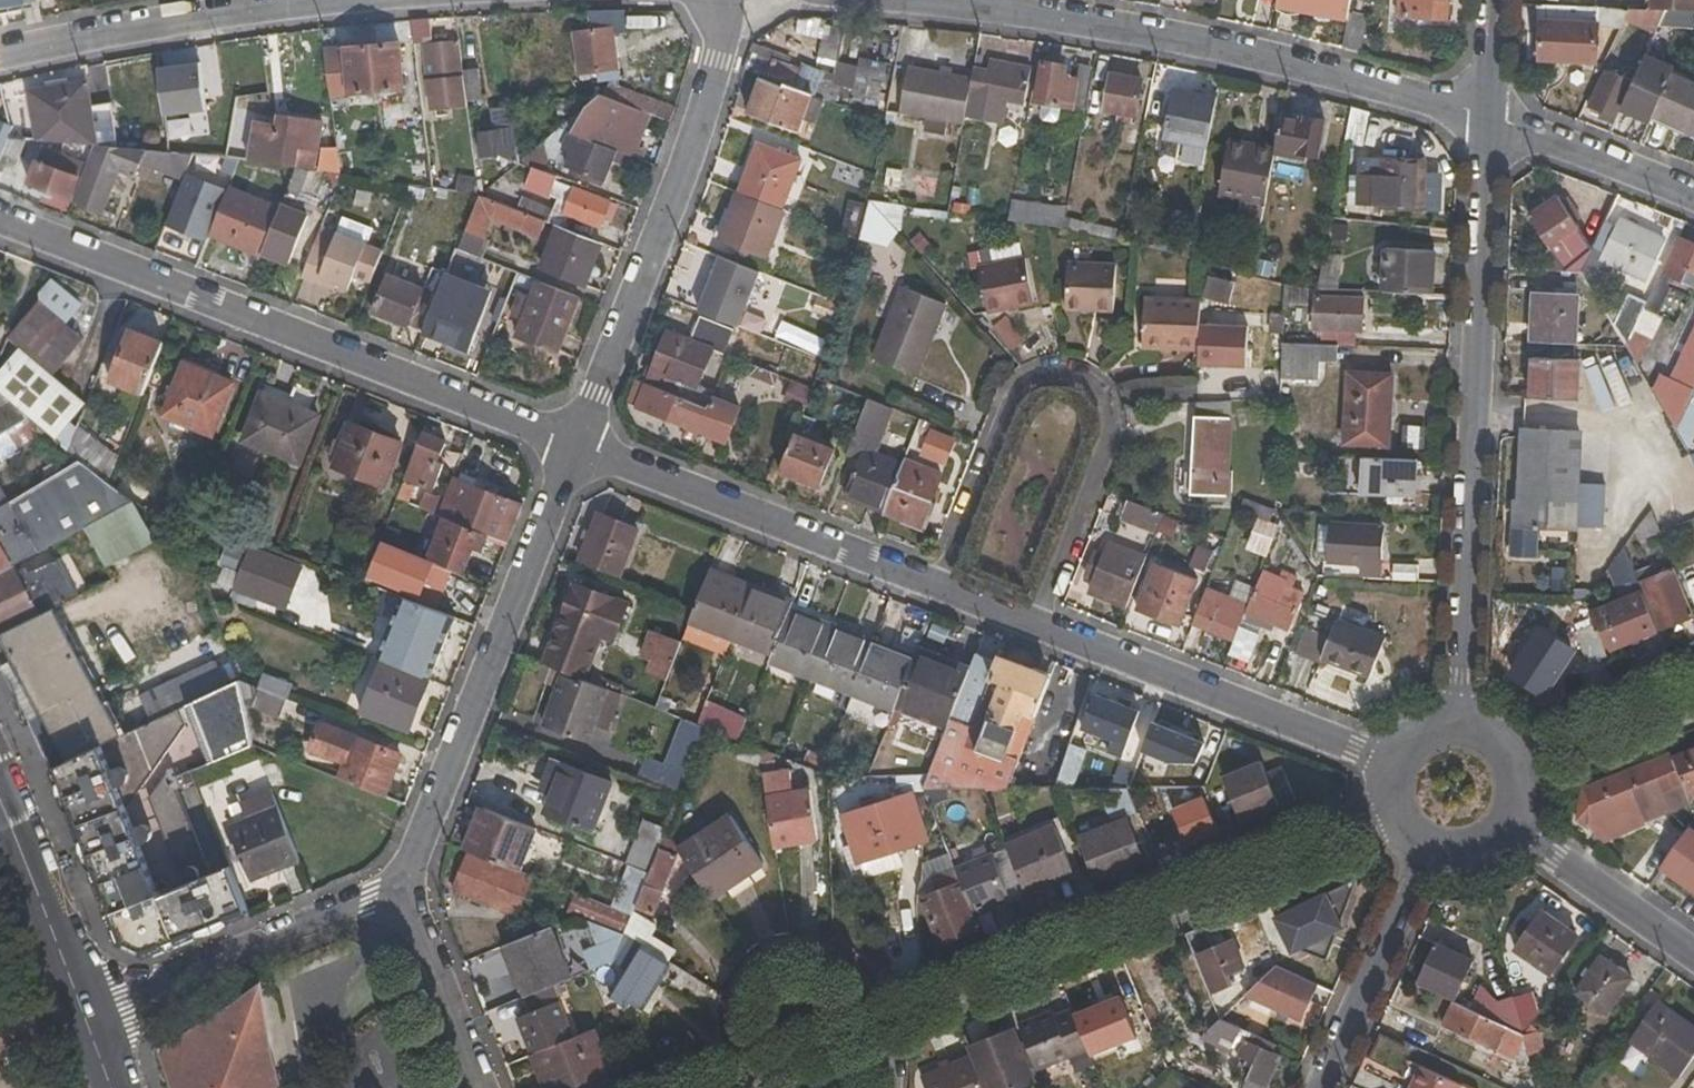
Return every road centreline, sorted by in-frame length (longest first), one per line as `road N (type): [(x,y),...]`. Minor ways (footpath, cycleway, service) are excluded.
road 1 (residential): [(0,224),(578,443)]
road 2 (residential): [(1485,116),(1459,724)]
road 3 (residential): [(907,0),(1173,43),(1485,116)]
road 4 (residential): [(1040,631),(1115,428),(1108,395),(1083,373),(1050,370),(1022,387),(937,591)]
road 5 (residential): [(891,1032),(1392,825)]
road 6 (residential): [(578,443),(409,884)]
road 7 (residential): [(738,0),(578,443)]
road 8 (residential): [(0,67),(390,0)]
road 9 (residential): [(578,443),(937,591)]
road 10 (residential): [(1040,631),(1391,767)]
road 11 (residential): [(409,884),(84,1011)]
road 12 (residential): [(891,1032),(868,980),(845,963),(822,954),(777,955),(754,971),(737,1008),(760,1086)]
road 13 (residential): [(1421,855),(1323,1087)]
road 14 (tertiary): [(0,799),(84,1011)]
road 15 (residential): [(1485,116),(1693,201)]
road 16 (residential): [(1515,832),(1693,959)]
road 17 (residential): [(489,1087),(409,884)]
road 18 (residential): [(1520,767),(1693,694)]
road 19 (residential): [(760,1086),(891,1032)]

